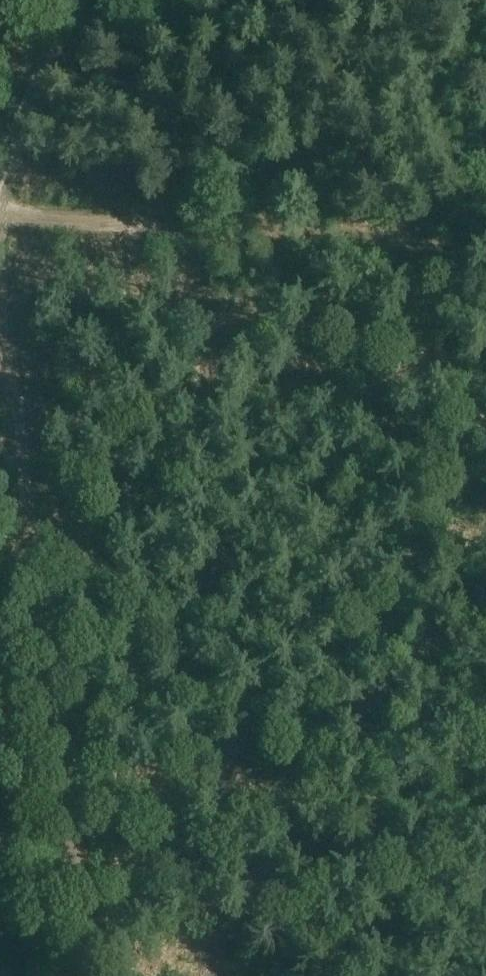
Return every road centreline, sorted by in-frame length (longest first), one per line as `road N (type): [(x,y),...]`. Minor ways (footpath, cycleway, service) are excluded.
road 1 (track): [(0,212),(402,240)]
road 2 (track): [(0,318),(45,660)]
road 3 (track): [(45,660),(80,928)]
road 4 (unclassified): [(0,168),(74,0)]

